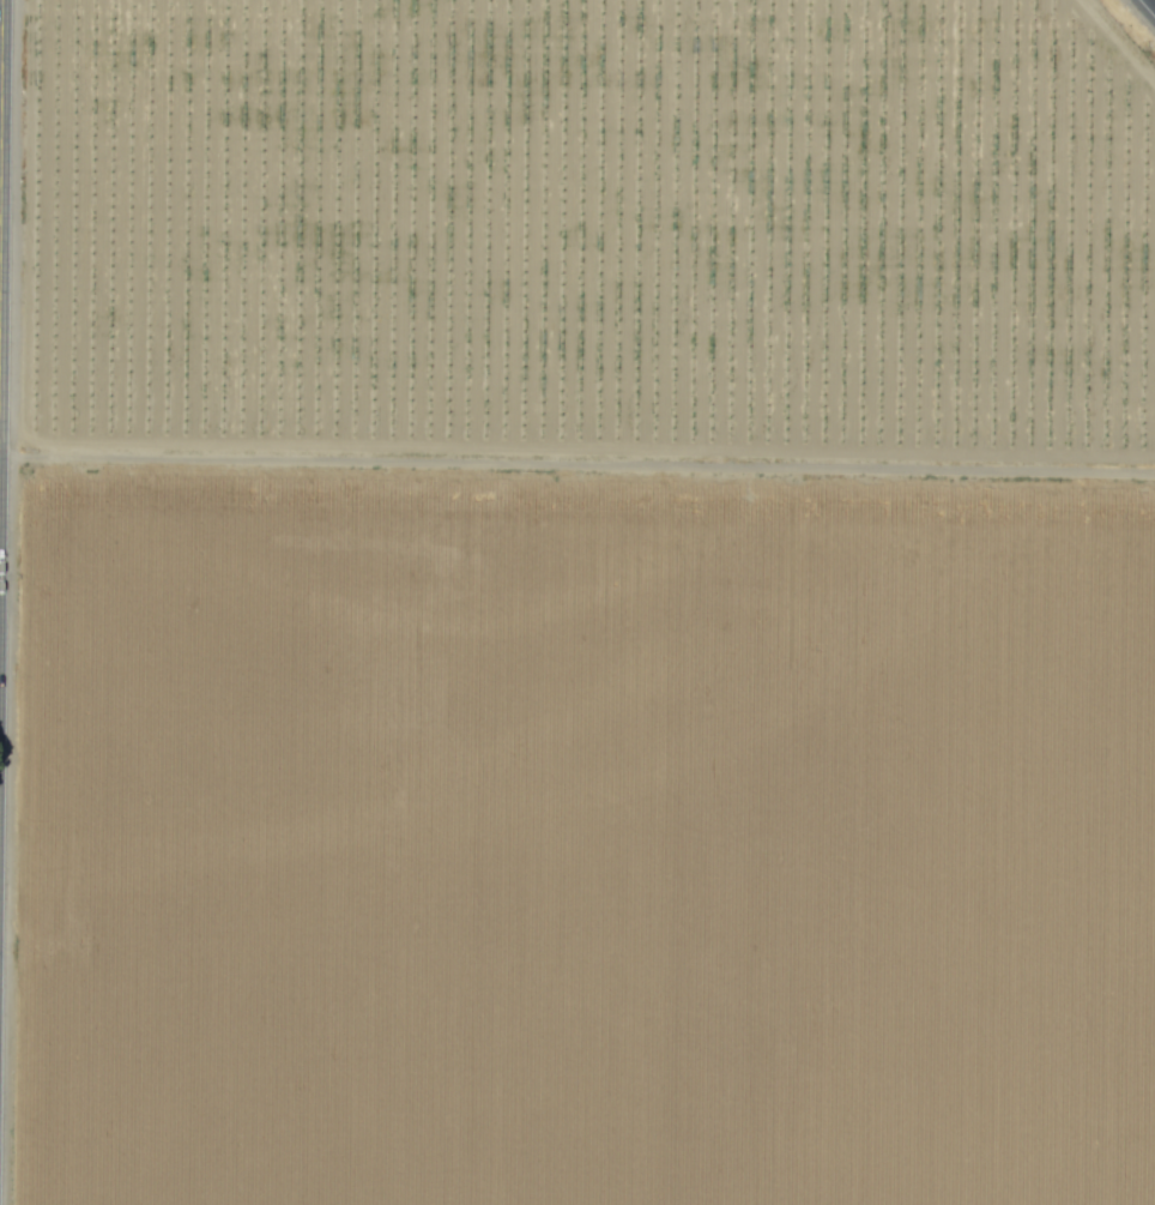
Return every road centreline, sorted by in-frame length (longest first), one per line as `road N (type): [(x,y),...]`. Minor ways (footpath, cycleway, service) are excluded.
road 1 (secondary): [(2,0),(0,273)]

